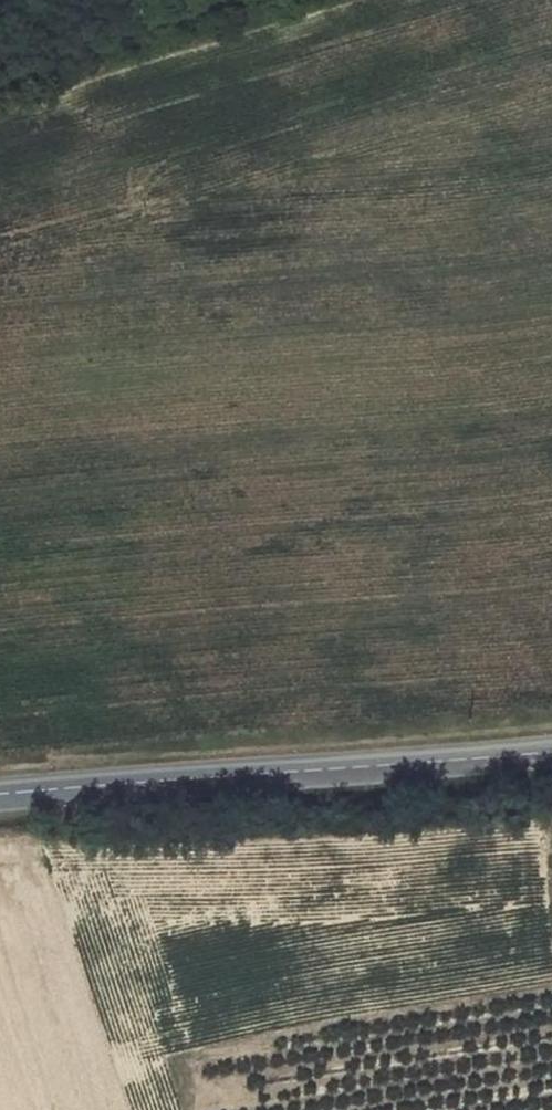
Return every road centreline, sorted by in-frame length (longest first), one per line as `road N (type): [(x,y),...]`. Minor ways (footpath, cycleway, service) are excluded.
road 1 (tertiary): [(551,747),(0,795)]

